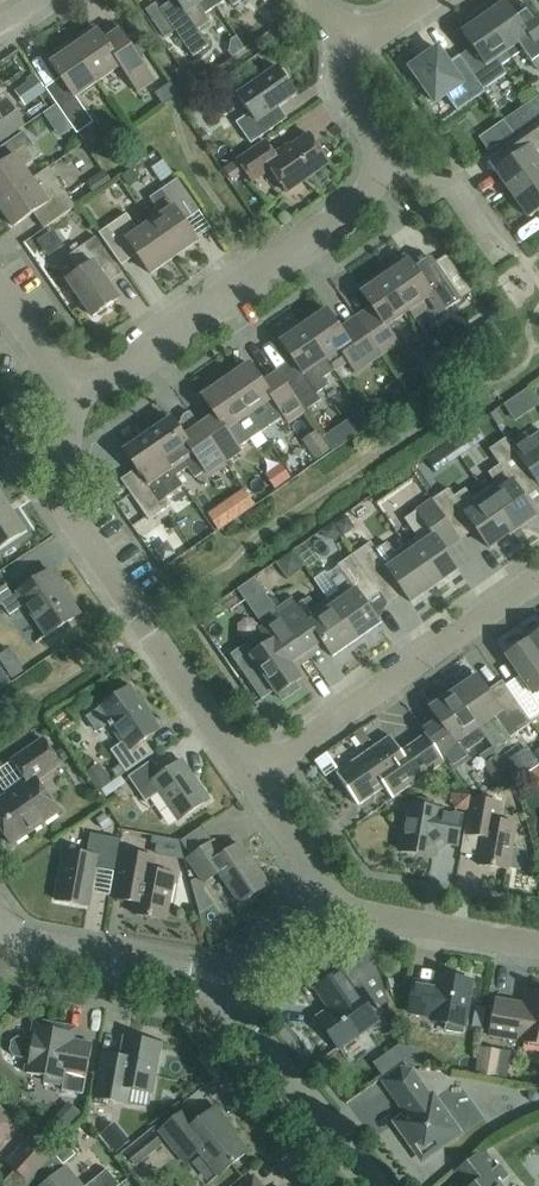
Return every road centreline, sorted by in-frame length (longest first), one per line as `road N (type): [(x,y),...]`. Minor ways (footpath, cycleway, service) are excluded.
road 1 (residential): [(252,768),(76,525),(70,387)]
road 2 (residential): [(70,387),(264,260),(375,178),(376,169)]
road 3 (residential): [(252,768),(538,577)]
road 4 (tertiary): [(382,1185),(239,994)]
road 5 (tertiary): [(239,994),(215,980),(31,944)]
road 6 (residential): [(538,945),(356,911)]
road 7 (residential): [(356,911),(252,768)]
road 8 (residential): [(376,169),(450,180),(506,250)]
road 9 (residential): [(239,994),(321,905),(356,911)]
road 10 (residential): [(376,169),(376,151),(350,99),(355,41)]
road 11 (residential): [(70,387),(0,284)]

